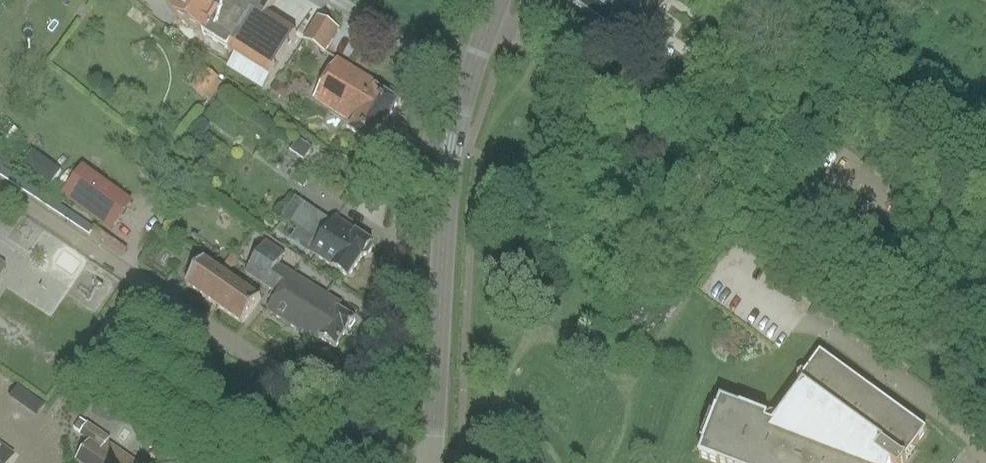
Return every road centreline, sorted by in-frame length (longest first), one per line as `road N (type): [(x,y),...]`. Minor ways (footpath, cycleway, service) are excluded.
road 1 (residential): [(985,386),(493,17)]
road 2 (unclassified): [(342,418),(0,185)]
road 3 (residential): [(977,462),(972,433),(785,297)]
road 4 (unclassified): [(342,418),(405,220),(445,215)]
road 5 (secondary): [(431,462),(445,215)]
road 6 (secondary): [(445,215),(460,119),(493,17)]

